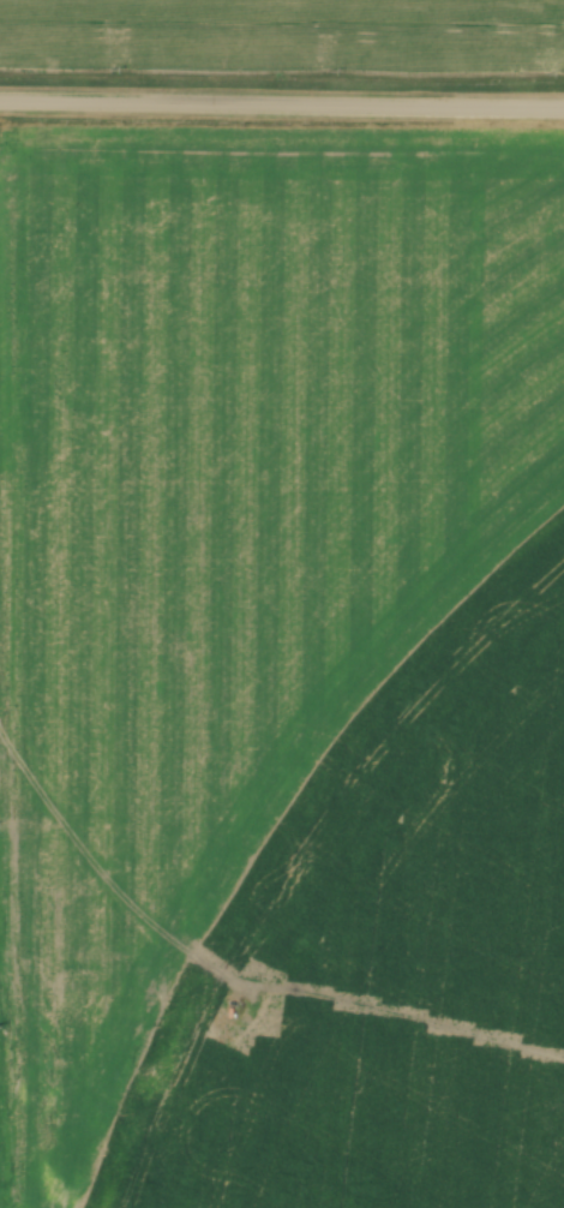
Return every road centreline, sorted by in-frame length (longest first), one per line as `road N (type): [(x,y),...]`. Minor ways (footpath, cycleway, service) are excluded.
road 1 (residential): [(0,105),(563,111)]

